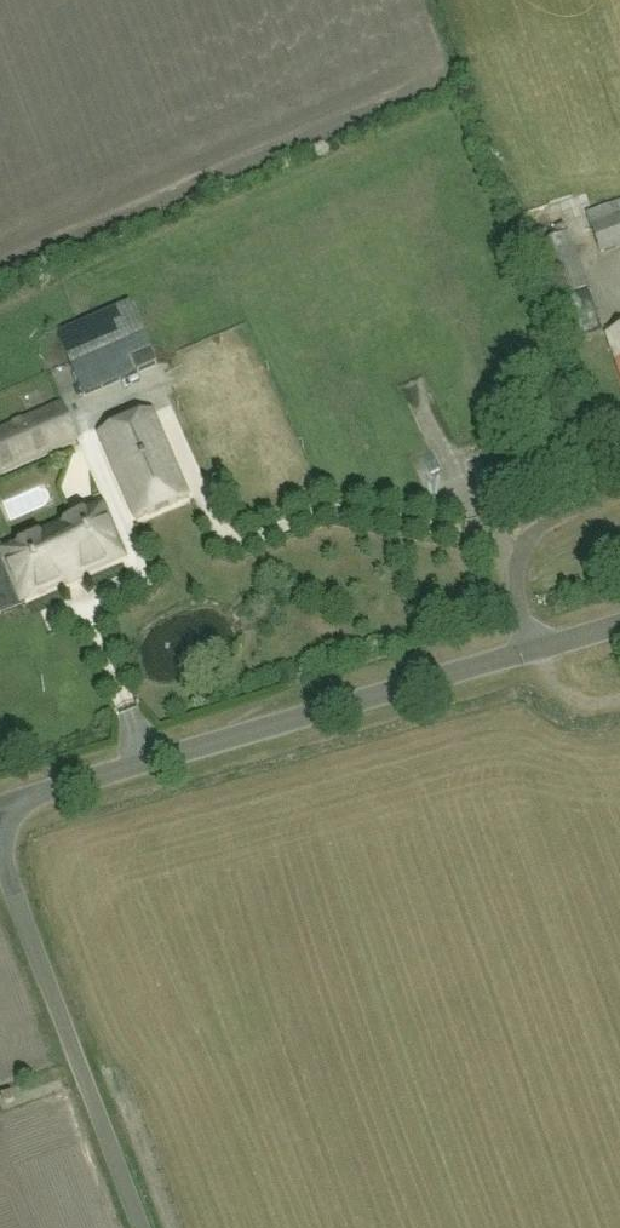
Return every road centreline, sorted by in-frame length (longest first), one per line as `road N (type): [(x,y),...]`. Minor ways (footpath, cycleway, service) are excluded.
road 1 (unclassified): [(0,802),(619,626)]
road 2 (unclassified): [(145,1227),(0,846)]

